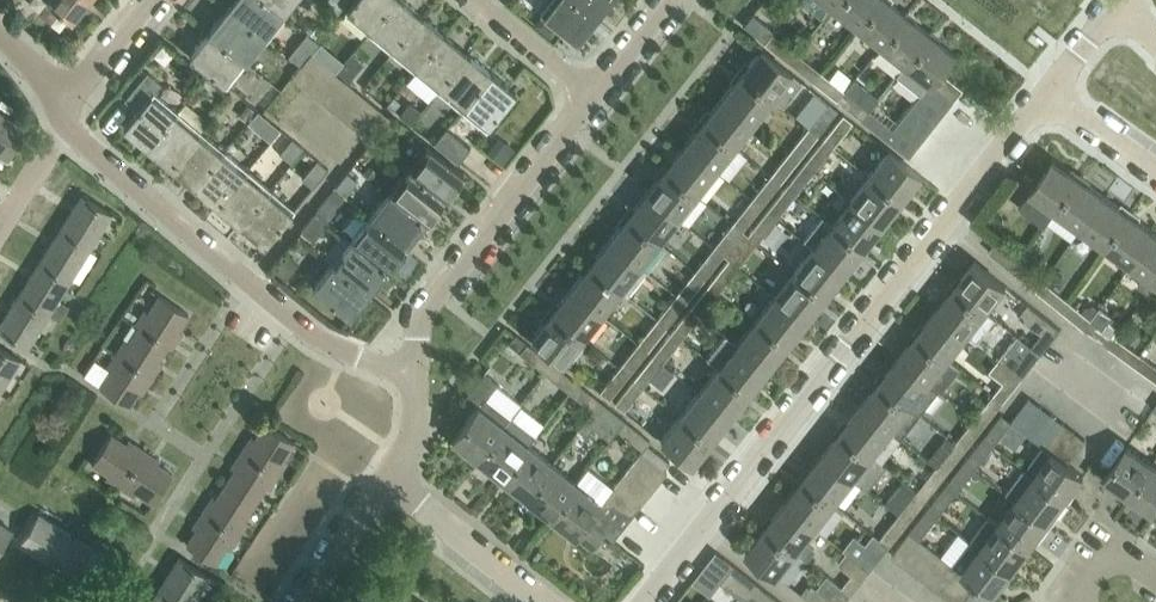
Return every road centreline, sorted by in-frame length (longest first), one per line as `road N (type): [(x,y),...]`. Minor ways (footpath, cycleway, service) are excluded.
road 1 (residential): [(640,601),(1047,94)]
road 2 (residential): [(65,121),(318,339),(412,375)]
road 3 (residential): [(412,375),(422,313),(591,95)]
road 4 (residential): [(548,601),(388,479)]
road 5 (residential): [(591,95),(475,0)]
road 6 (residential): [(306,601),(388,479)]
road 7 (residential): [(61,108),(149,0)]
road 8 (residential): [(1155,171),(1047,94)]
road 9 (residential): [(0,226),(65,121)]
road 10 (residential): [(591,95),(667,0)]

